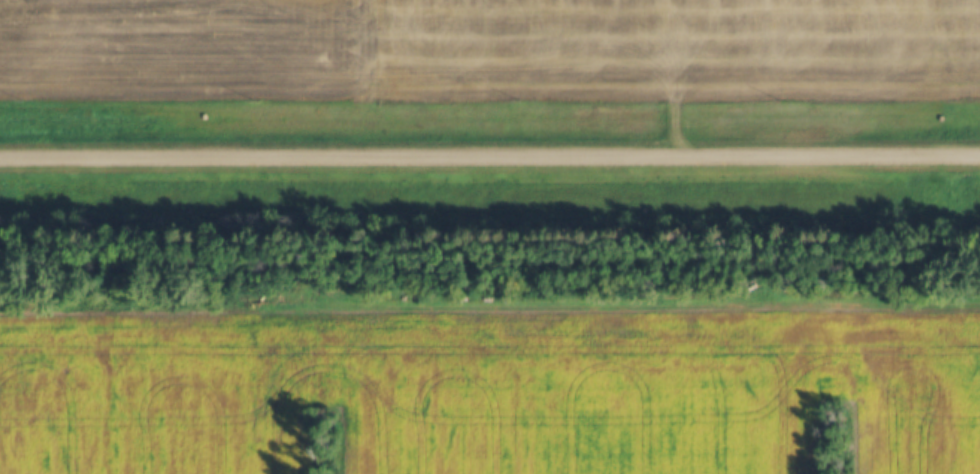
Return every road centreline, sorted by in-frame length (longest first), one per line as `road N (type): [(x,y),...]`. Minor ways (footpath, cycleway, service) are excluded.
road 1 (residential): [(979,154),(0,156)]
road 2 (track): [(979,69),(321,73),(249,50),(171,0)]

